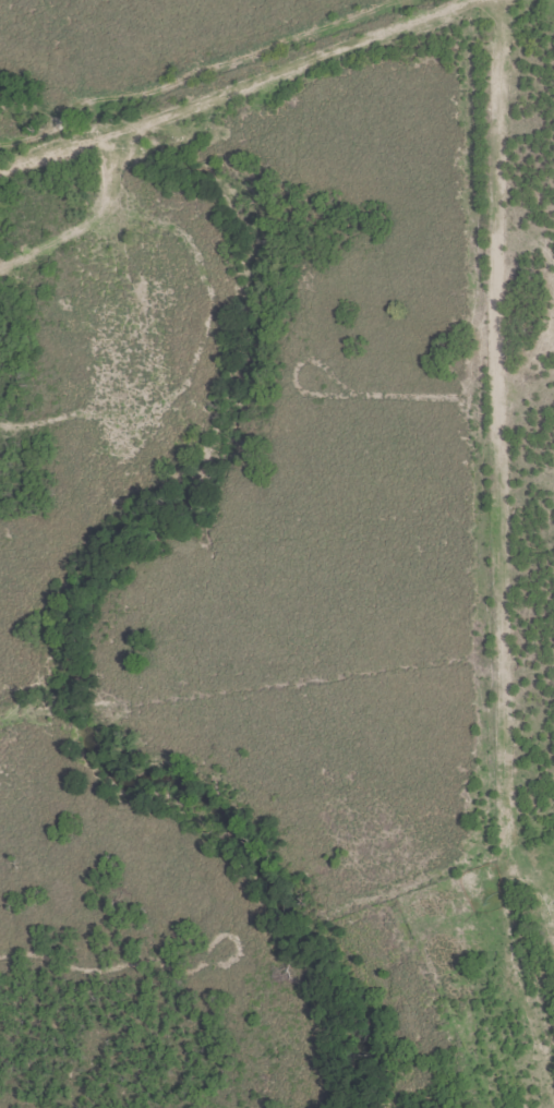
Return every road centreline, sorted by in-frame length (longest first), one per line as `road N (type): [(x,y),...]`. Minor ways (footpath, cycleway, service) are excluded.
road 1 (residential): [(476,0),(0,173)]

